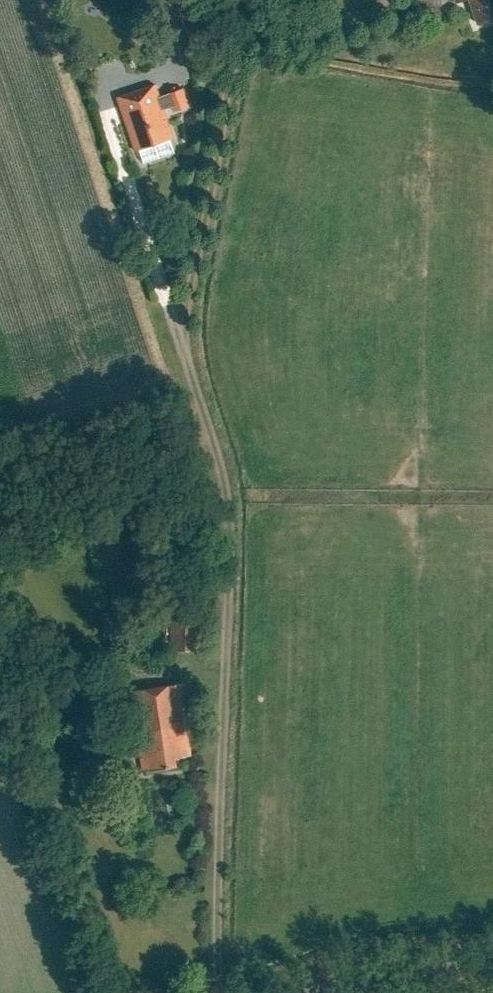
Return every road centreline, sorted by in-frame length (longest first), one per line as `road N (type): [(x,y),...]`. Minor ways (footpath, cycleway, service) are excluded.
road 1 (track): [(216,992),(229,537),(224,487),(181,345)]
road 2 (unclassified): [(388,56),(237,46),(181,345),(164,294)]
road 3 (unclassified): [(307,992),(410,969),(492,963)]

